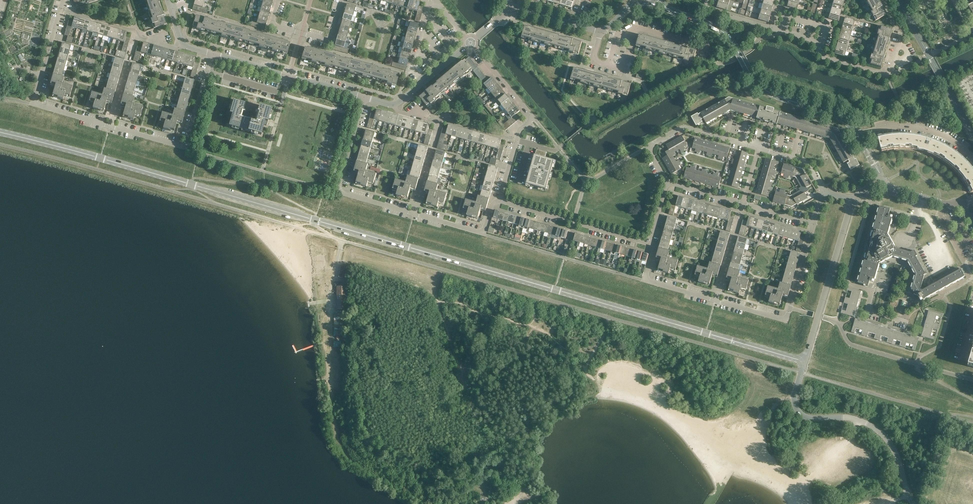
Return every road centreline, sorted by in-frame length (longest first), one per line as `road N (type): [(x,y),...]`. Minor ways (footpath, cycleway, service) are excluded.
road 1 (tertiary): [(805,363),(0,132)]
road 2 (residential): [(498,200),(482,231),(338,191),(364,97)]
road 3 (residential): [(650,244),(645,281),(781,319),(814,224)]
road 4 (secondary): [(858,136),(837,117),(768,92),(724,33),(670,10)]
road 5 (unclassified): [(805,363),(794,397),(799,414),(850,418),(882,434),(913,503)]
road 6 (residential): [(498,200),(515,138),(534,119),(470,44)]
road 7 (residential): [(42,74),(35,105),(186,148)]
road 8 (residential): [(865,192),(870,202),(848,282),(869,292),(871,310),(905,321)]
road 9 (tertiary): [(852,203),(805,363)]
road 10 (residential): [(650,244),(498,200)]
road 11 (residential): [(364,97),(213,56)]
road 12 (residential): [(752,147),(682,128),(651,147),(667,183)]
road 13 (residential): [(277,0),(271,25),(332,43),(344,0)]
road 14 (residential): [(892,69),(881,74),(827,58),(811,39),(782,30)]
road 15 (residential): [(858,136),(915,129),(972,158)]

